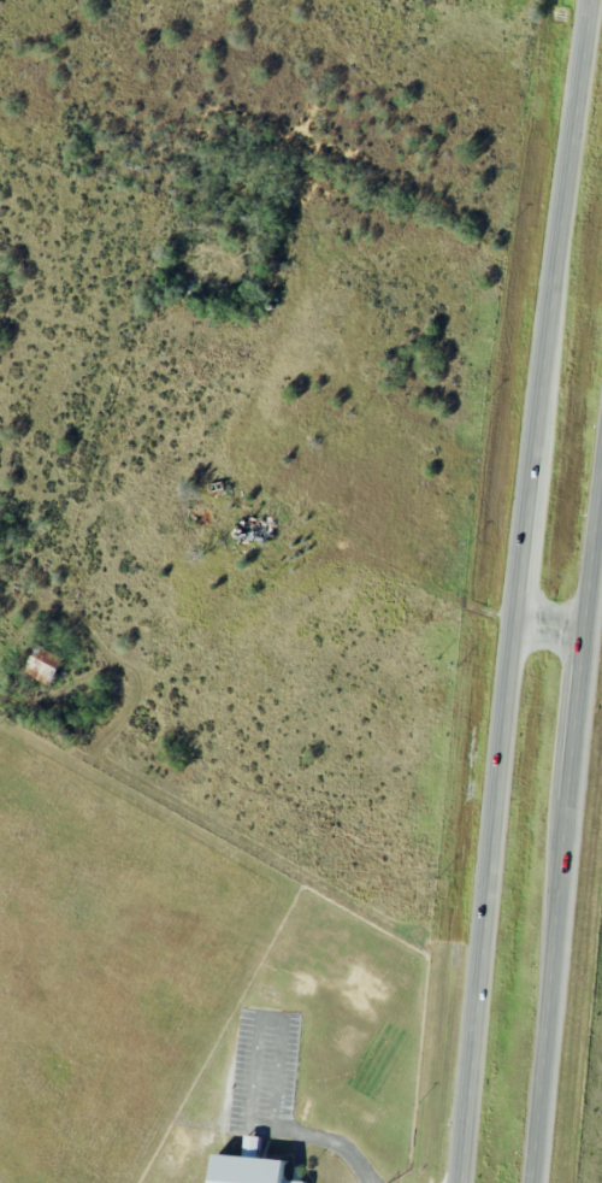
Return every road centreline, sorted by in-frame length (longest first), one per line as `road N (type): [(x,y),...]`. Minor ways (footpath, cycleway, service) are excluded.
road 1 (primary): [(595,0),(518,619),(463,1182)]
road 2 (primary): [(533,1182),(601,502)]

